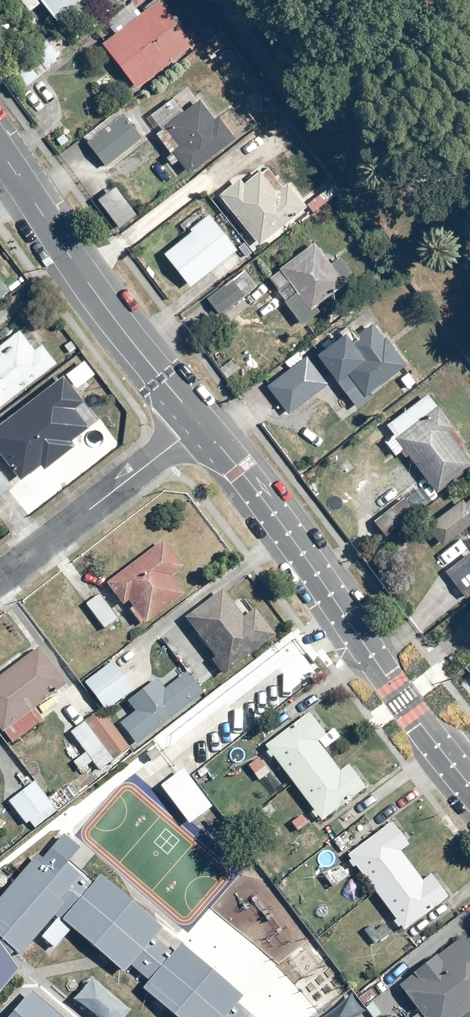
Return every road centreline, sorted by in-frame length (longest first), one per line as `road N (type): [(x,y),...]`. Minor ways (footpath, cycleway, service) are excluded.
road 1 (residential): [(198,423),(288,532),(469,785)]
road 2 (residential): [(0,152),(93,291),(198,423)]
road 3 (residential): [(0,579),(198,423)]

